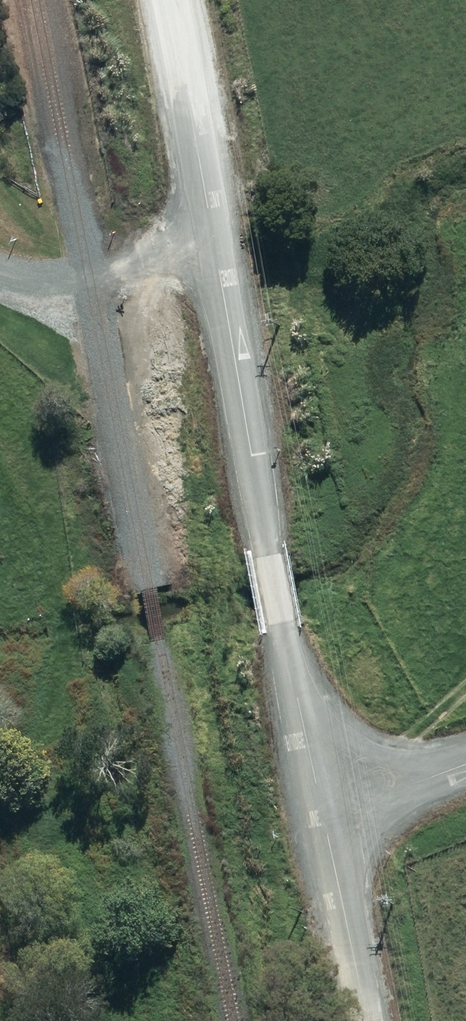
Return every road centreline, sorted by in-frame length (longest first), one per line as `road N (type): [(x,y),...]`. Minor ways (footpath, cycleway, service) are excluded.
road 1 (unclassified): [(216,248),(268,557),(323,817)]
road 2 (unclassified): [(172,0),(216,248)]
road 3 (residential): [(0,268),(48,280),(90,278),(216,248)]
road 4 (unclassified): [(323,817),(366,1020)]
road 5 (unclassified): [(323,817),(465,771)]

